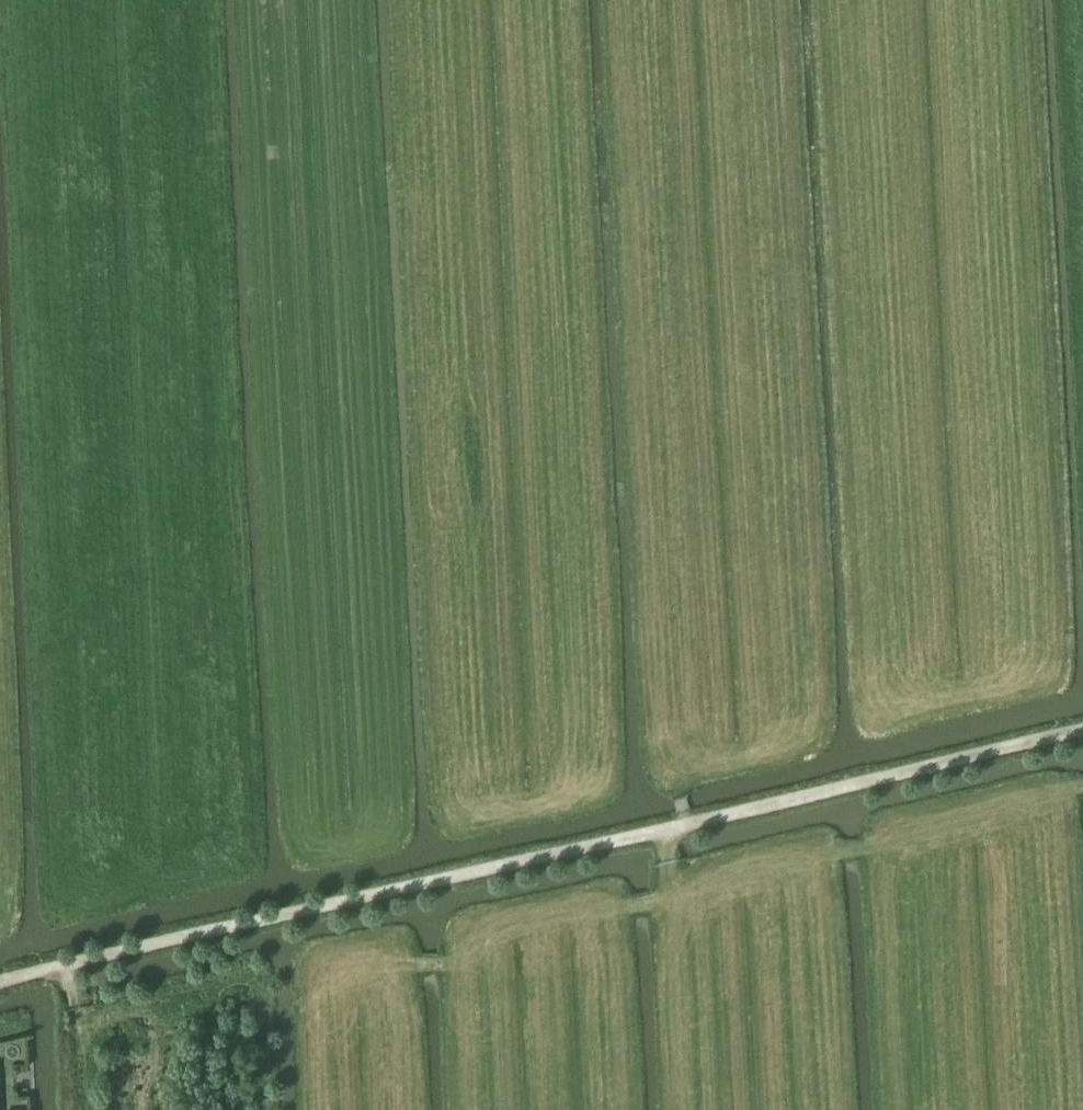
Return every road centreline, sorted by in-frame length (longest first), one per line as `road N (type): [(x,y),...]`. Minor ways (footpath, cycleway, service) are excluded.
road 1 (track): [(0,982),(1082,734)]

